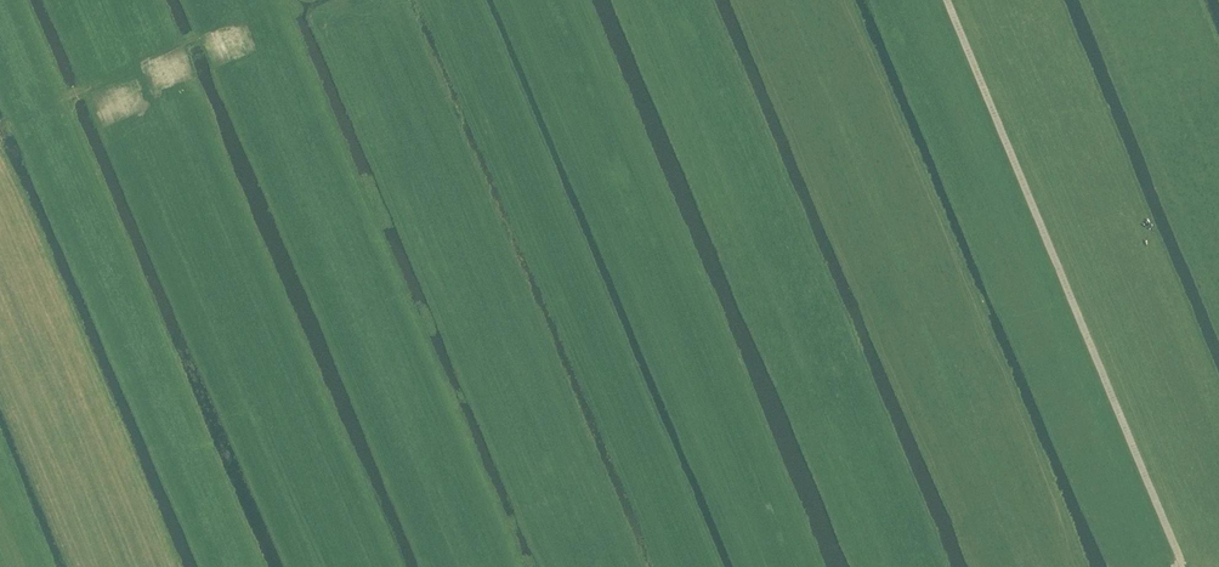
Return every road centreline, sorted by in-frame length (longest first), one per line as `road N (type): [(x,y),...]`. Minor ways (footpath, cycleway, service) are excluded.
road 1 (track): [(1180,566),(949,0)]

